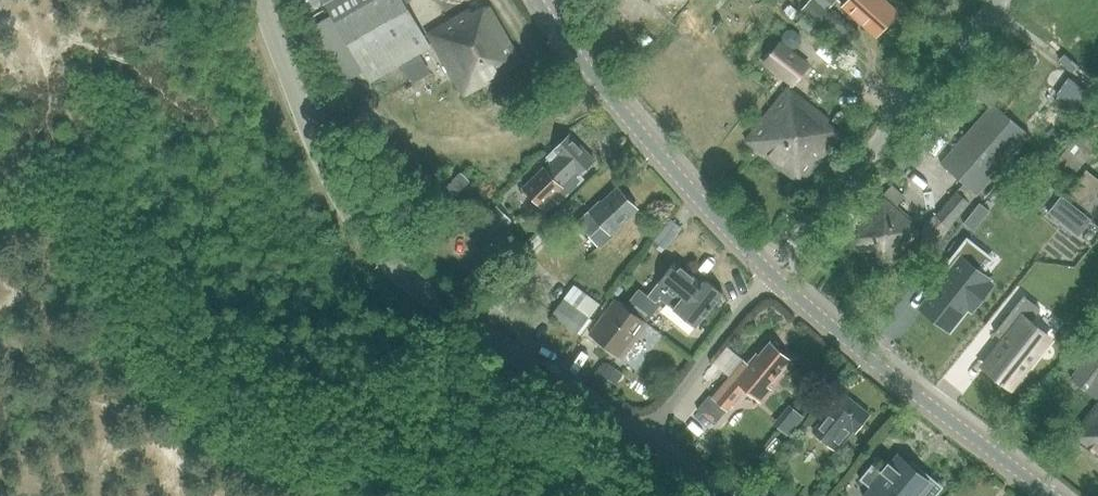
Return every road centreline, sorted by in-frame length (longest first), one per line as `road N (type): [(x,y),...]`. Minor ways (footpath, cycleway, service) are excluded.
road 1 (residential): [(261,0),(342,199),(395,266),(652,426)]
road 2 (tertiary): [(771,275),(629,122),(538,0)]
road 3 (unclassified): [(771,275),(996,0)]
road 4 (tertiary): [(1049,495),(906,391),(771,275)]
road 5 (residential): [(652,426),(771,275)]

